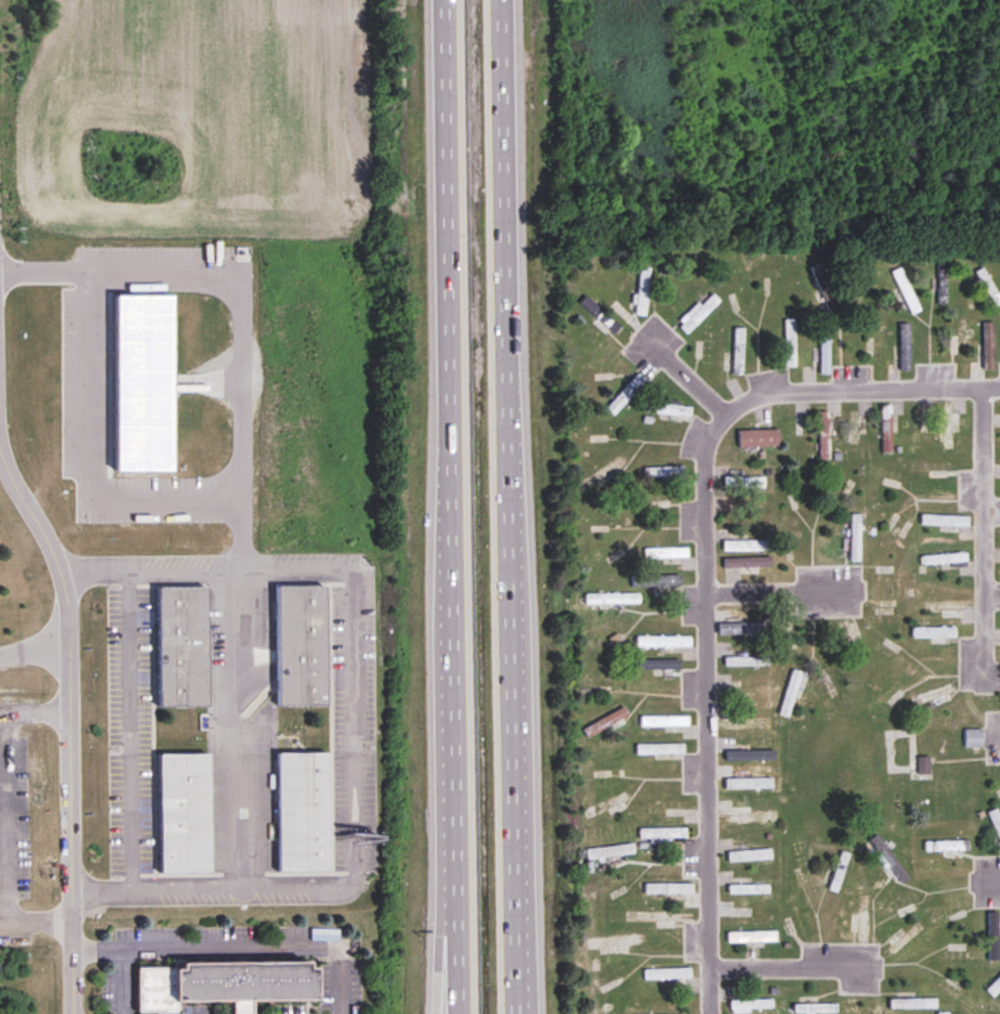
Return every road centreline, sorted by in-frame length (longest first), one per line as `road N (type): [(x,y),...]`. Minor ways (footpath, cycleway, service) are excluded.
road 1 (motorway): [(517,1013),(502,0)]
road 2 (motorway): [(444,0),(455,1013)]
road 3 (residential): [(710,1013),(703,446),(723,415)]
road 4 (residential): [(73,1013),(68,594),(0,447)]
road 5 (residential): [(982,690),(981,387)]
road 6 (residential): [(999,387),(780,389),(723,415)]
road 7 (residential): [(879,965),(710,964)]
road 8 (residential): [(860,589),(704,590)]
road 9 (residential): [(723,415),(638,329)]

